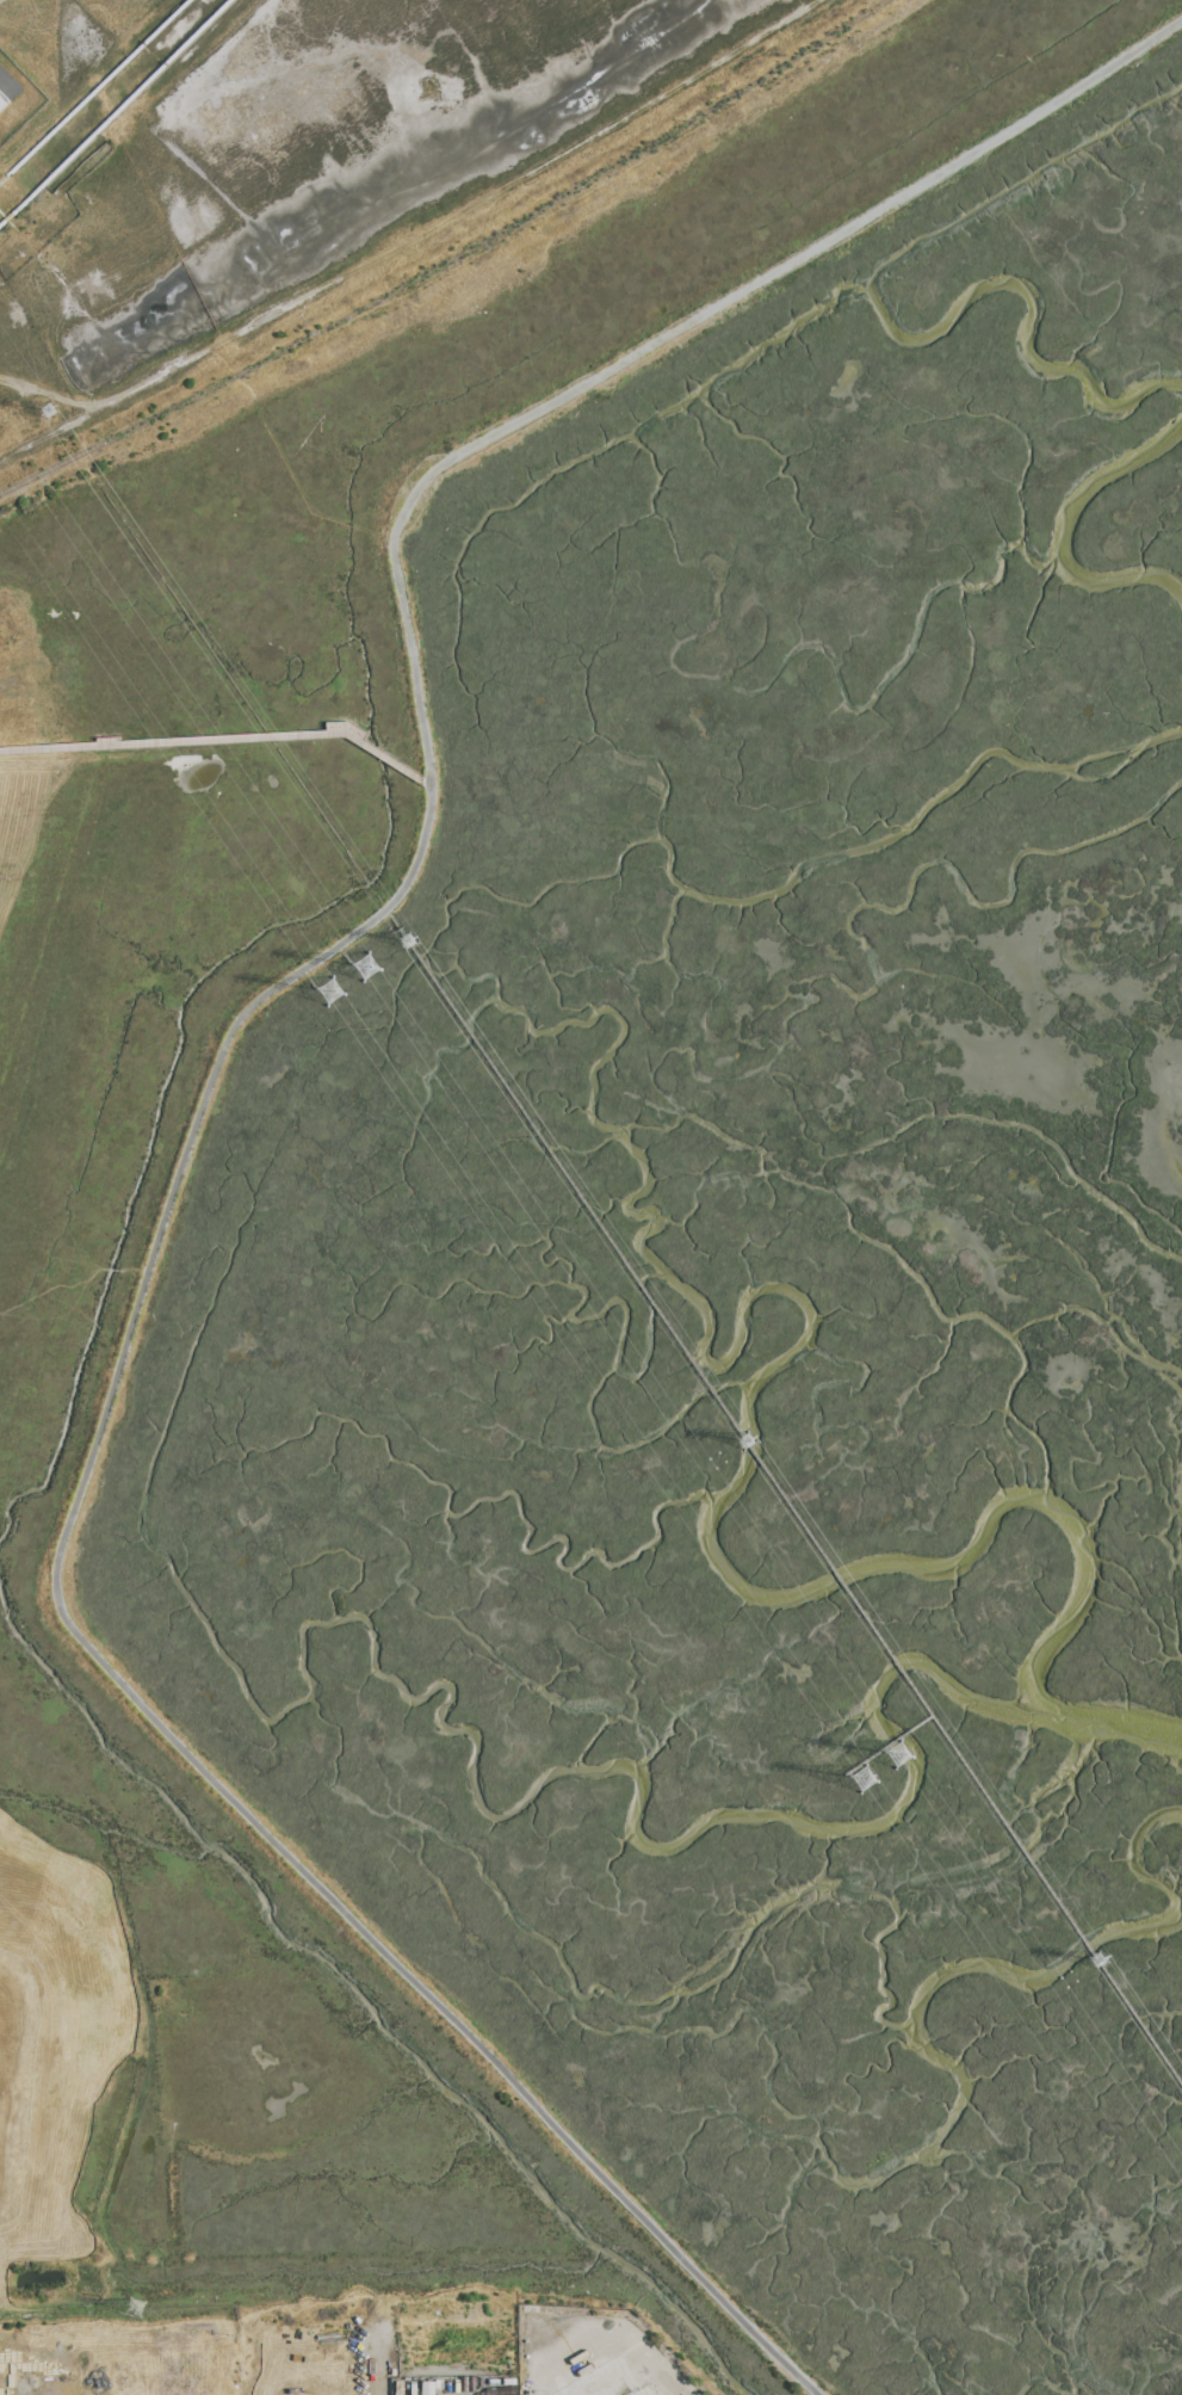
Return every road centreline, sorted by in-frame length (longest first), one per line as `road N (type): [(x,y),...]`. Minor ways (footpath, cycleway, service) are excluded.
road 1 (track): [(1181,22),(787,267),(450,461),(417,490),(392,545),(415,681)]

